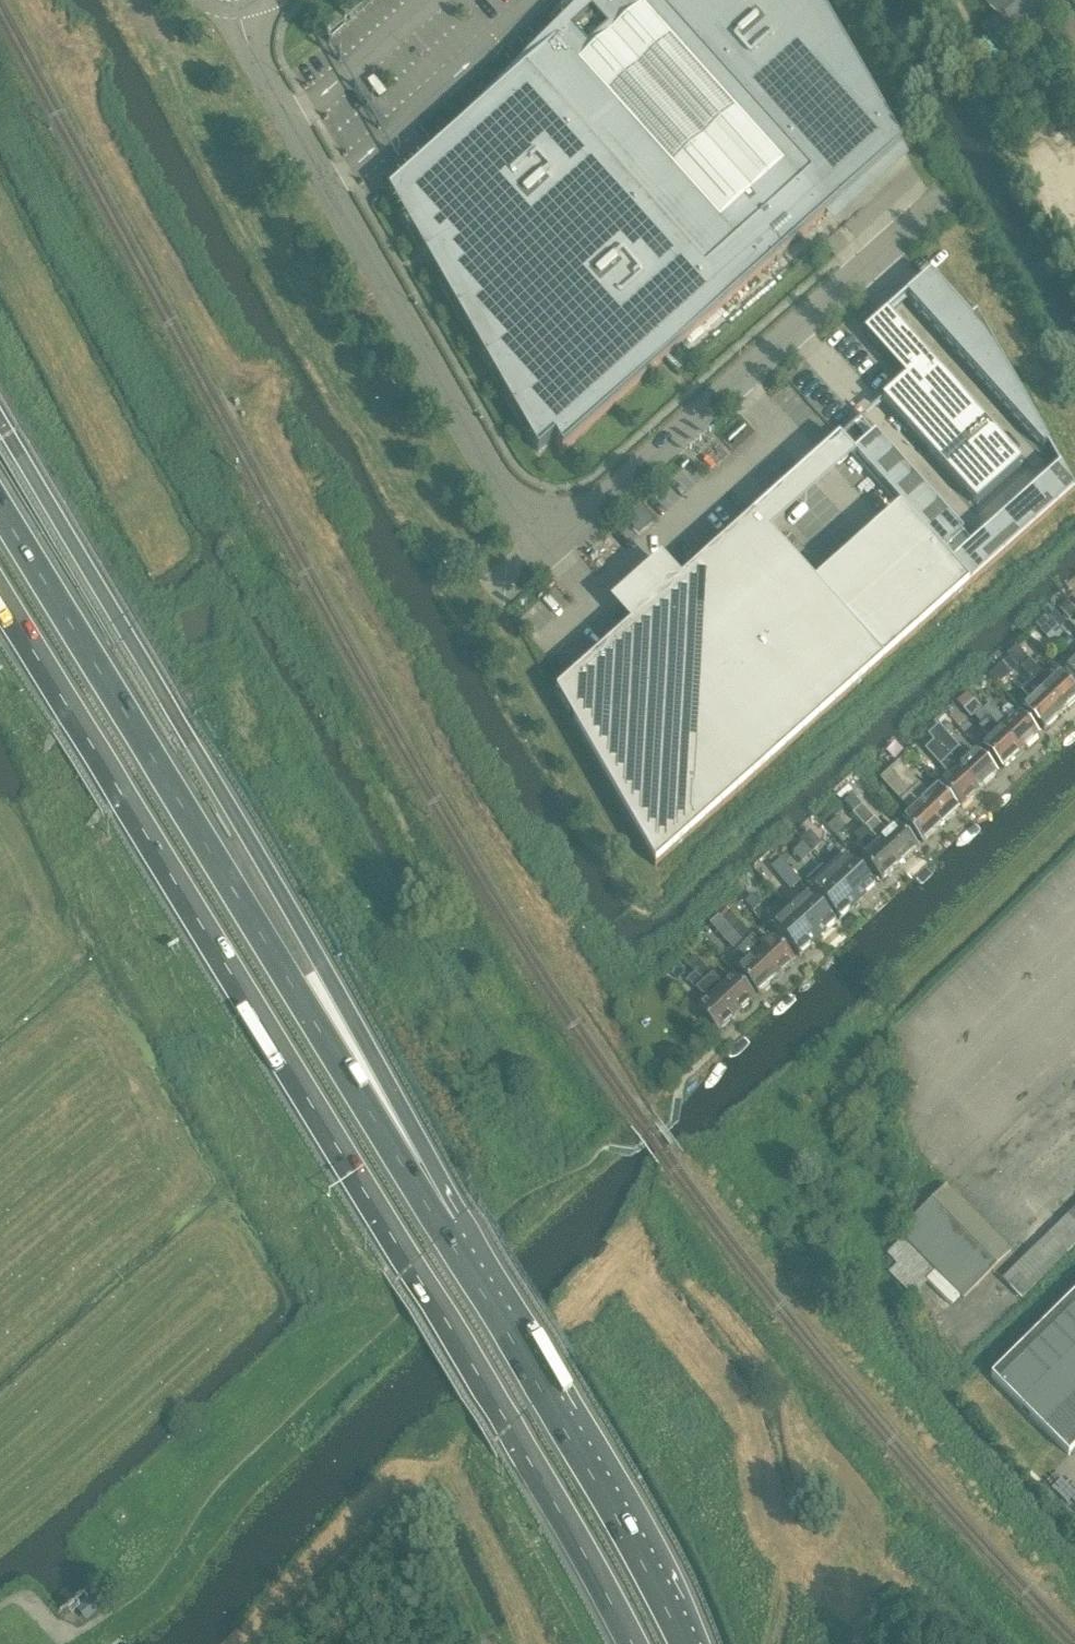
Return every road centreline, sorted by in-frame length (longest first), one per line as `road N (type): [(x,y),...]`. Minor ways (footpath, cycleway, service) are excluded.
road 1 (trunk): [(0,596),(511,1429),(633,1643)]
road 2 (unclassified): [(227,11),(529,531),(561,534),(576,525),(937,202)]
road 3 (trunk): [(464,1264),(460,1215),(277,884),(0,424)]
road 4 (trunk): [(464,1264),(0,506)]
road 5 (trunk): [(684,1643),(464,1264)]

